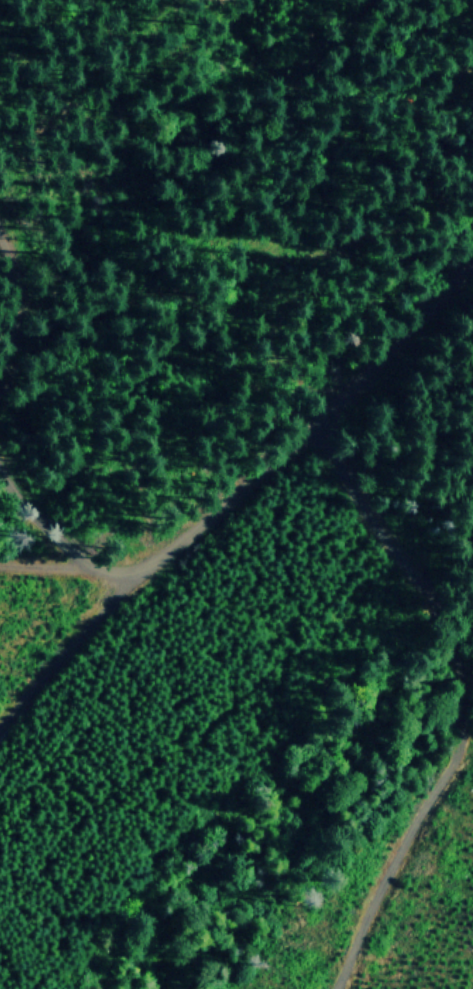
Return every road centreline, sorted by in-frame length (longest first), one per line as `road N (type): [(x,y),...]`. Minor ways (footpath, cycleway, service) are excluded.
road 1 (track): [(308,432),(448,624),(468,722),(460,751),(373,888),(324,988)]
road 2 (track): [(0,482),(26,544),(179,542),(472,278)]
road 3 (track): [(179,542),(0,722)]
road 4 (track): [(179,542),(121,564),(0,569)]
road 5 (track): [(0,249),(16,281),(0,365)]

